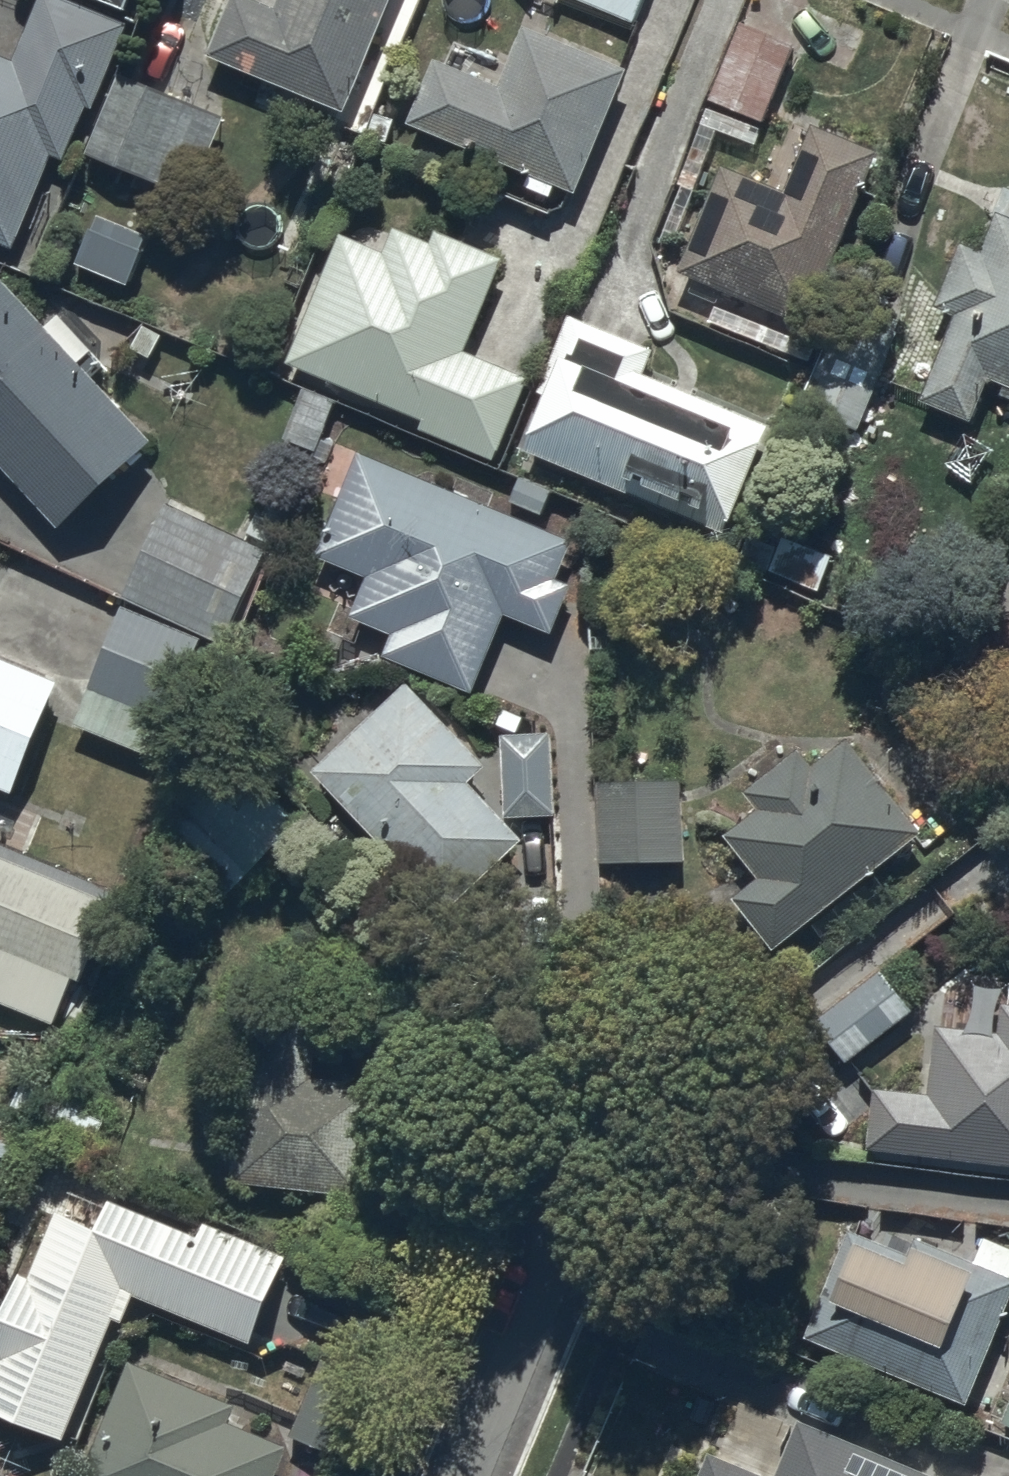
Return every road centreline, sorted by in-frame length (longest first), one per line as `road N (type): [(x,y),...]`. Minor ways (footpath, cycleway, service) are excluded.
road 1 (residential): [(469,1475),(558,1263),(654,1109)]

